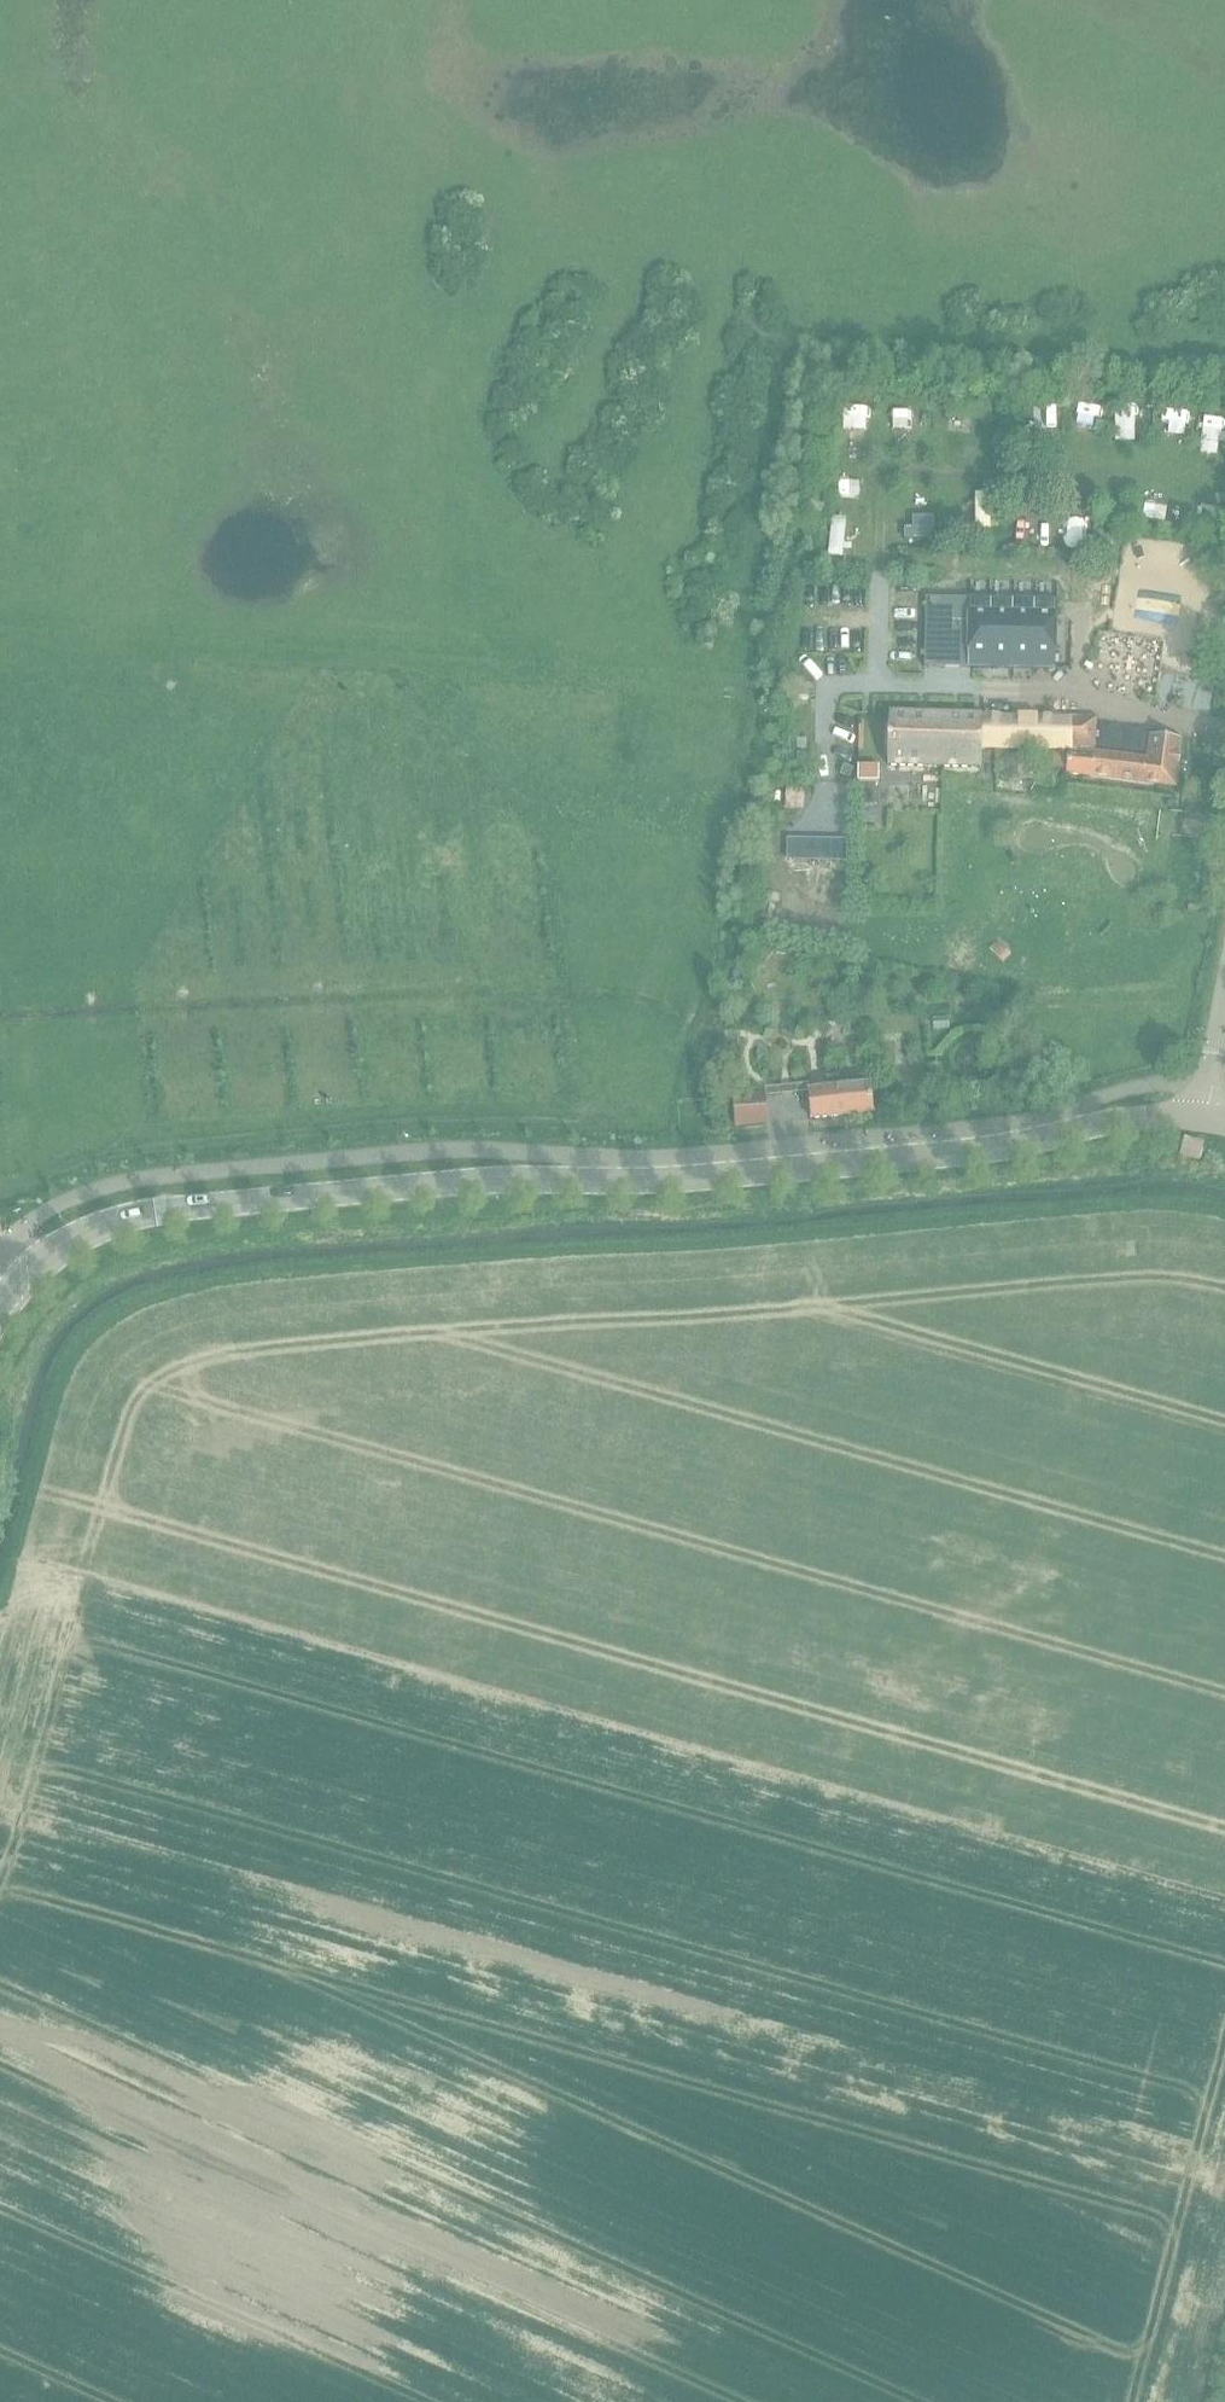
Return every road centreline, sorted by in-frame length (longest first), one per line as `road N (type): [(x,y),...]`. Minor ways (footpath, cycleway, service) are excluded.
road 1 (tertiary): [(0,1308),(30,1269),(65,1244),(165,1211),(781,1171),(995,1147),(1146,1115),(1207,1115)]

